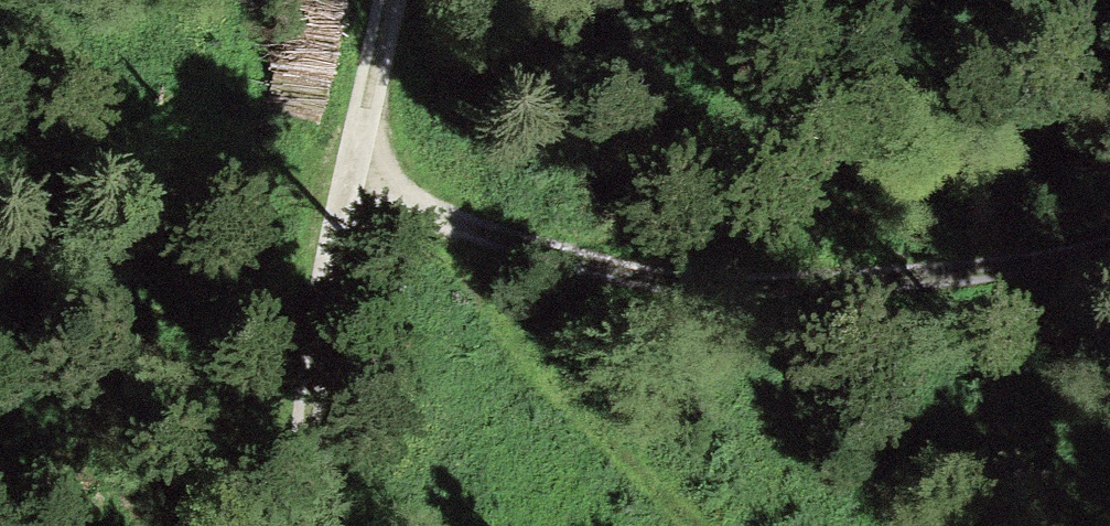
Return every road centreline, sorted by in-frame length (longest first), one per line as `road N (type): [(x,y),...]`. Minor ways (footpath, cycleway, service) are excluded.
road 1 (track): [(345,193),(685,288),(781,289),(992,269),(1109,246)]
road 2 (track): [(311,525),(308,437),(385,0)]
road 3 (track): [(432,219),(550,376),(703,525)]

